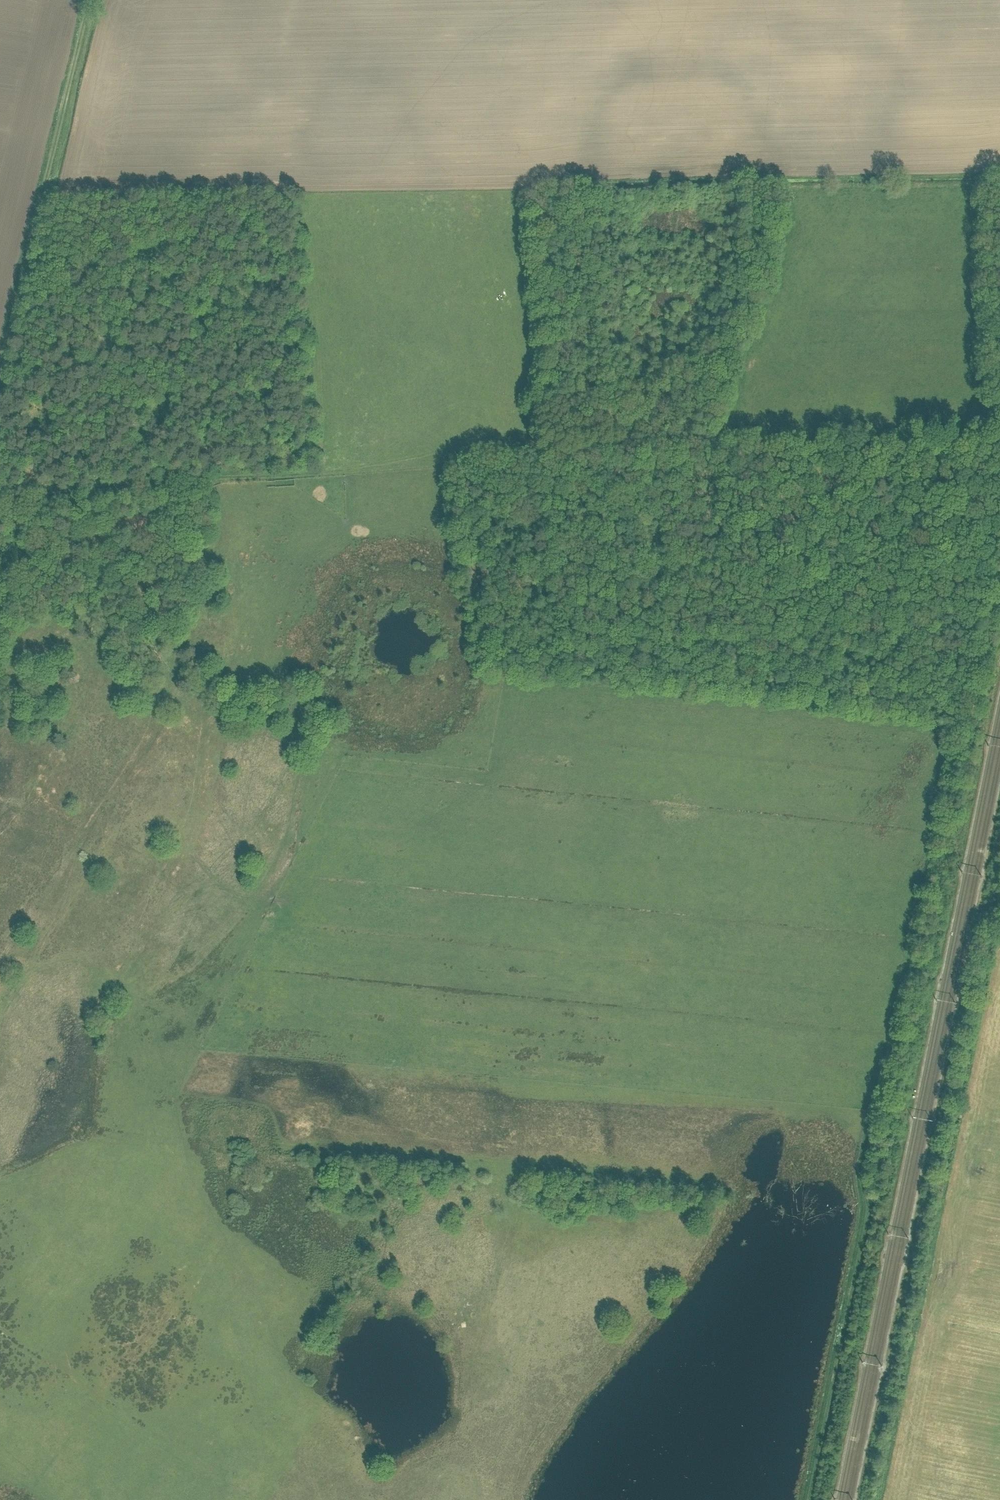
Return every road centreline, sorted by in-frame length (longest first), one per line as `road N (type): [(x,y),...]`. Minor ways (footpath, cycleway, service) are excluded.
road 1 (track): [(91,0),(0,371)]
road 2 (track): [(0,498),(314,477)]

